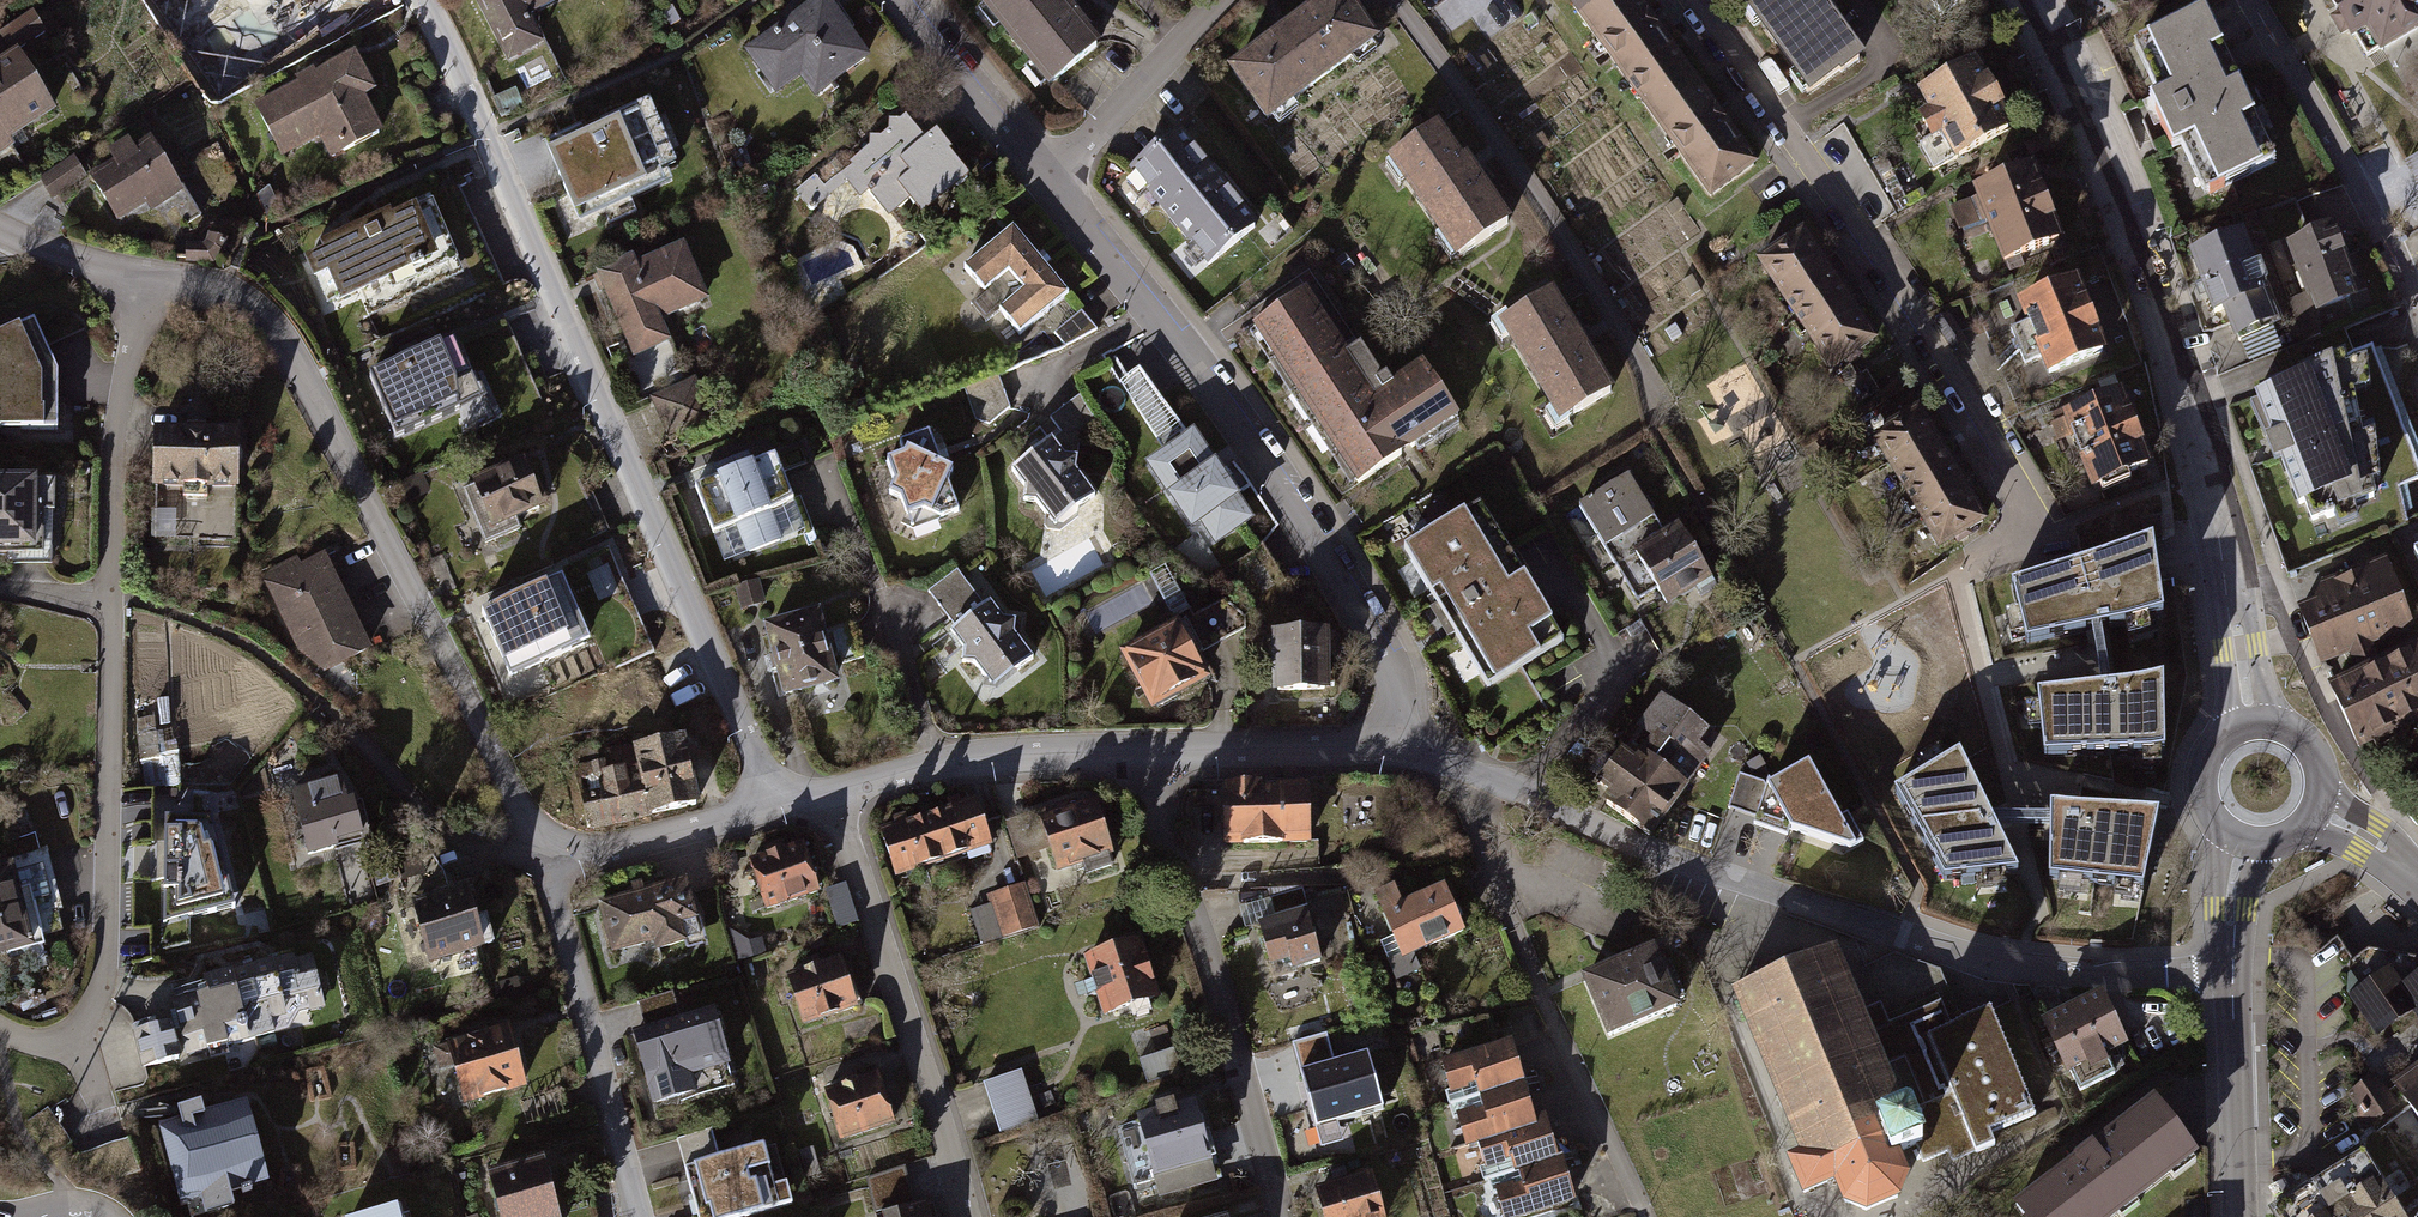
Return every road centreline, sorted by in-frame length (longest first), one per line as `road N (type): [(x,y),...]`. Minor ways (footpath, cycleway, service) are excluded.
road 1 (residential): [(415,0),(485,137),(776,804)]
road 2 (residential): [(2231,968),(2026,970),(1977,962),(1554,814),(1460,769),(1393,751)]
road 3 (residential): [(146,283),(114,435),(107,941),(89,1015),(72,1039)]
road 4 (residential): [(542,859),(279,332),(223,294),(146,283)]
road 5 (residential): [(1393,751),(1394,703),(1354,606),(1191,360),(1051,181)]
road 6 (residential): [(1685,0),(1867,250),(2042,534)]
road 7 (secondary): [(2021,0),(2106,169),(2188,411),(2228,582)]
road 8 (residential): [(1136,752),(1280,1216)]
road 9 (residential): [(835,790),(969,1216)]
road 10 (residential): [(542,859),(639,1216)]
road 11 (residential): [(2251,0),(2417,304)]
road 12 (residential): [(1136,752),(940,764),(835,790)]
road 13 (residential): [(1393,751),(1136,752)]
road 14 (secondary): [(2241,1216),(2231,968)]
road 15 (residential): [(1051,181),(1217,0)]
road 16 (residential): [(776,804),(542,859)]
road 17 (residential): [(1051,181),(902,0)]
road 18 (residential): [(146,283),(0,227)]
road 19 (secondary): [(2228,582),(2227,736)]
road 20 (secondary): [(2278,726),(2228,582)]
road 21 (secondary): [(2224,832),(2218,907),(2231,968)]
road 22 (secondary): [(2231,968),(2262,846)]

